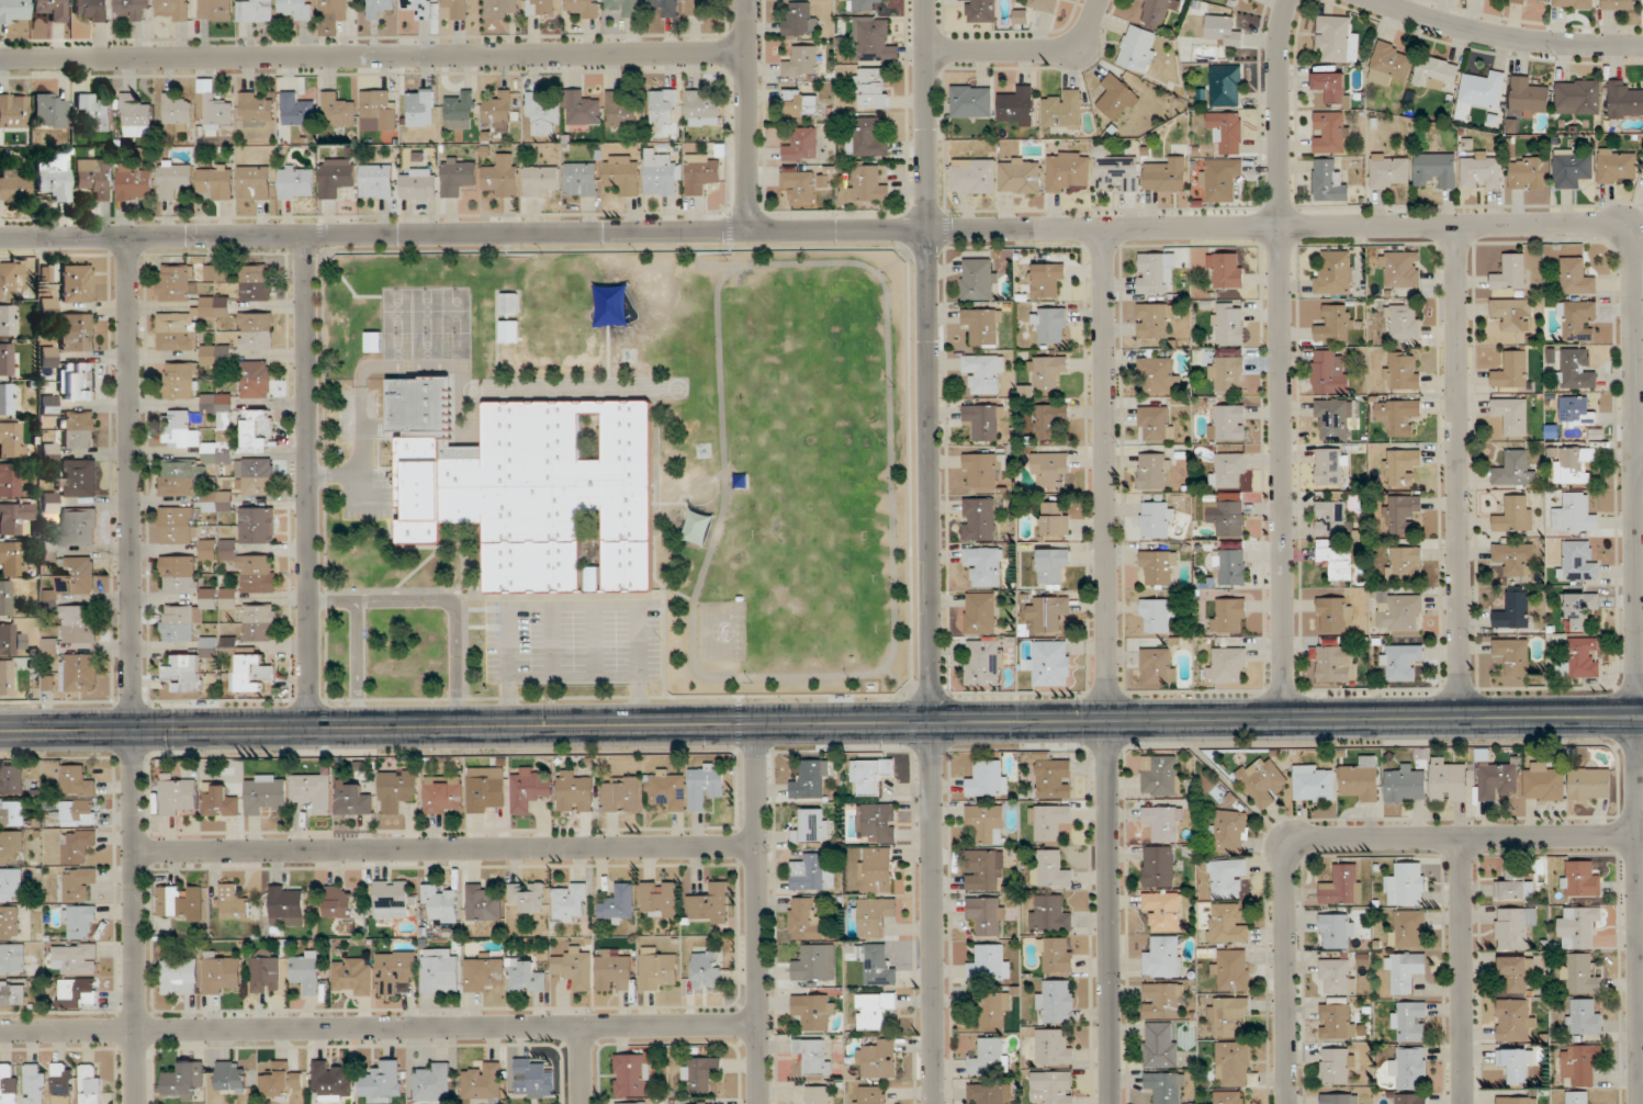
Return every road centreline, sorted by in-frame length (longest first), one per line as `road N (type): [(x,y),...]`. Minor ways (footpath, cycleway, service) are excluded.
road 1 (residential): [(1640,1103),(1634,250),(1622,227),(0,239)]
road 2 (secondary): [(1642,718),(135,731)]
road 3 (tertiary): [(934,1103),(926,0)]
road 4 (residential): [(1111,1103),(1104,229)]
road 5 (residential): [(138,1103),(127,238)]
road 6 (residential): [(0,1032),(758,1025)]
road 7 (residential): [(0,60),(745,54)]
road 8 (residential): [(1283,720),(1279,52),(1290,0)]
road 9 (residential): [(136,853),(757,846)]
road 10 (residential): [(1288,1103),(1285,864),(1293,843),(1638,836)]
road 11 (residential): [(310,729),(305,236)]
road 12 (residential): [(1459,719),(1455,226)]
road 13 (residential): [(759,1103),(756,724)]
road 14 (residential): [(1375,0),(1508,38),(1642,44)]
road 15 (residential): [(1462,1103),(1460,840)]
road 16 (residential): [(747,233),(745,0)]
road 17 (residential): [(926,53),(1067,53),(1084,38),(1098,0)]
road 18 (secondary): [(135,731),(0,731)]

